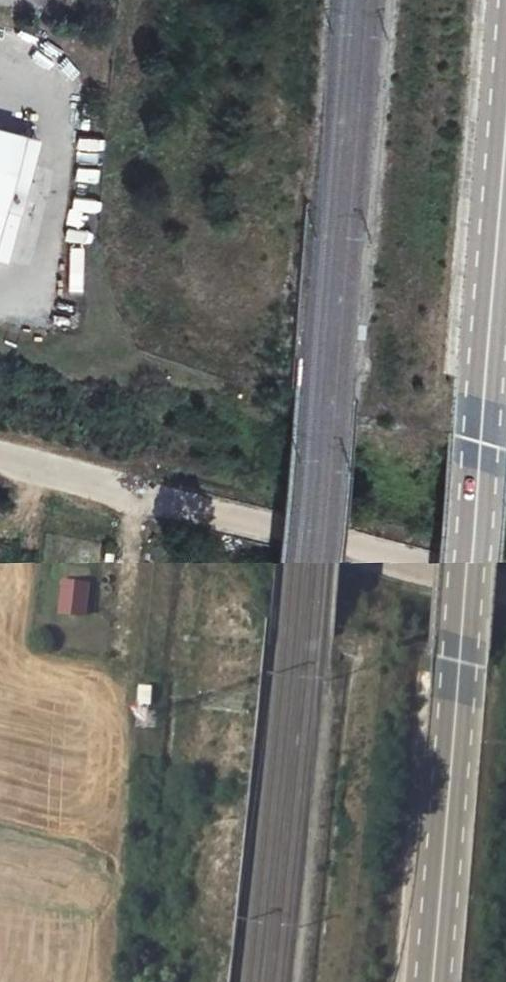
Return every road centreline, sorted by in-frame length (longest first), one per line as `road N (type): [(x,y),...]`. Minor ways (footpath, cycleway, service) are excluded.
road 1 (primary): [(505,126),(432,981)]
road 2 (unclassified): [(505,588),(0,455)]

